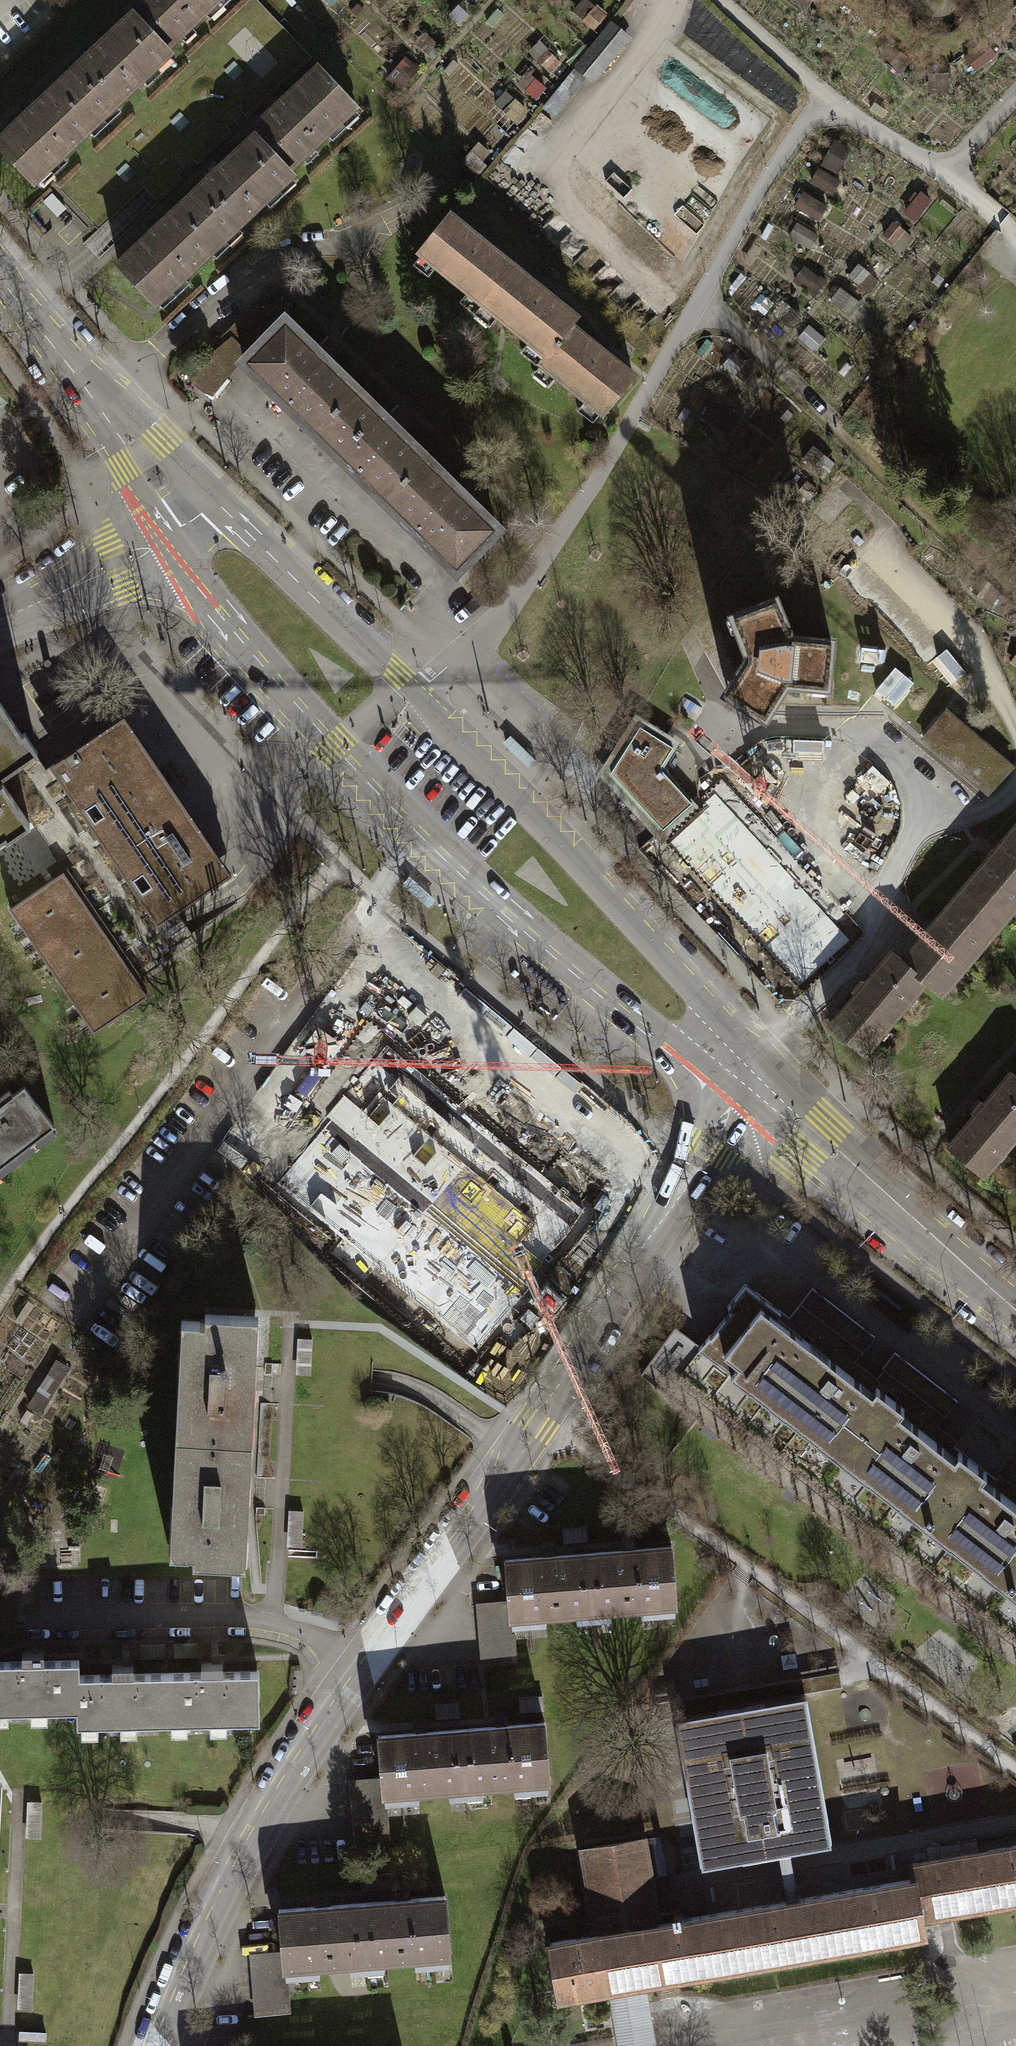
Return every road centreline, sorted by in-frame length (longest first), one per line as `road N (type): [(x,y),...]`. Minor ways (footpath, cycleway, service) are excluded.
road 1 (tertiary): [(166,2045),(197,1957),(322,1729),(514,1457),(748,1078)]
road 2 (secondary): [(174,538),(199,590),(332,746),(453,868),(666,1034),(748,1078)]
road 3 (secondary): [(748,1078),(693,985),(221,505)]
road 4 (track): [(1015,595),(697,300)]
road 5 (secondary): [(1015,1307),(748,1078)]
road 6 (secondary): [(136,454),(0,279)]
road 7 (residential): [(174,538),(0,618)]

